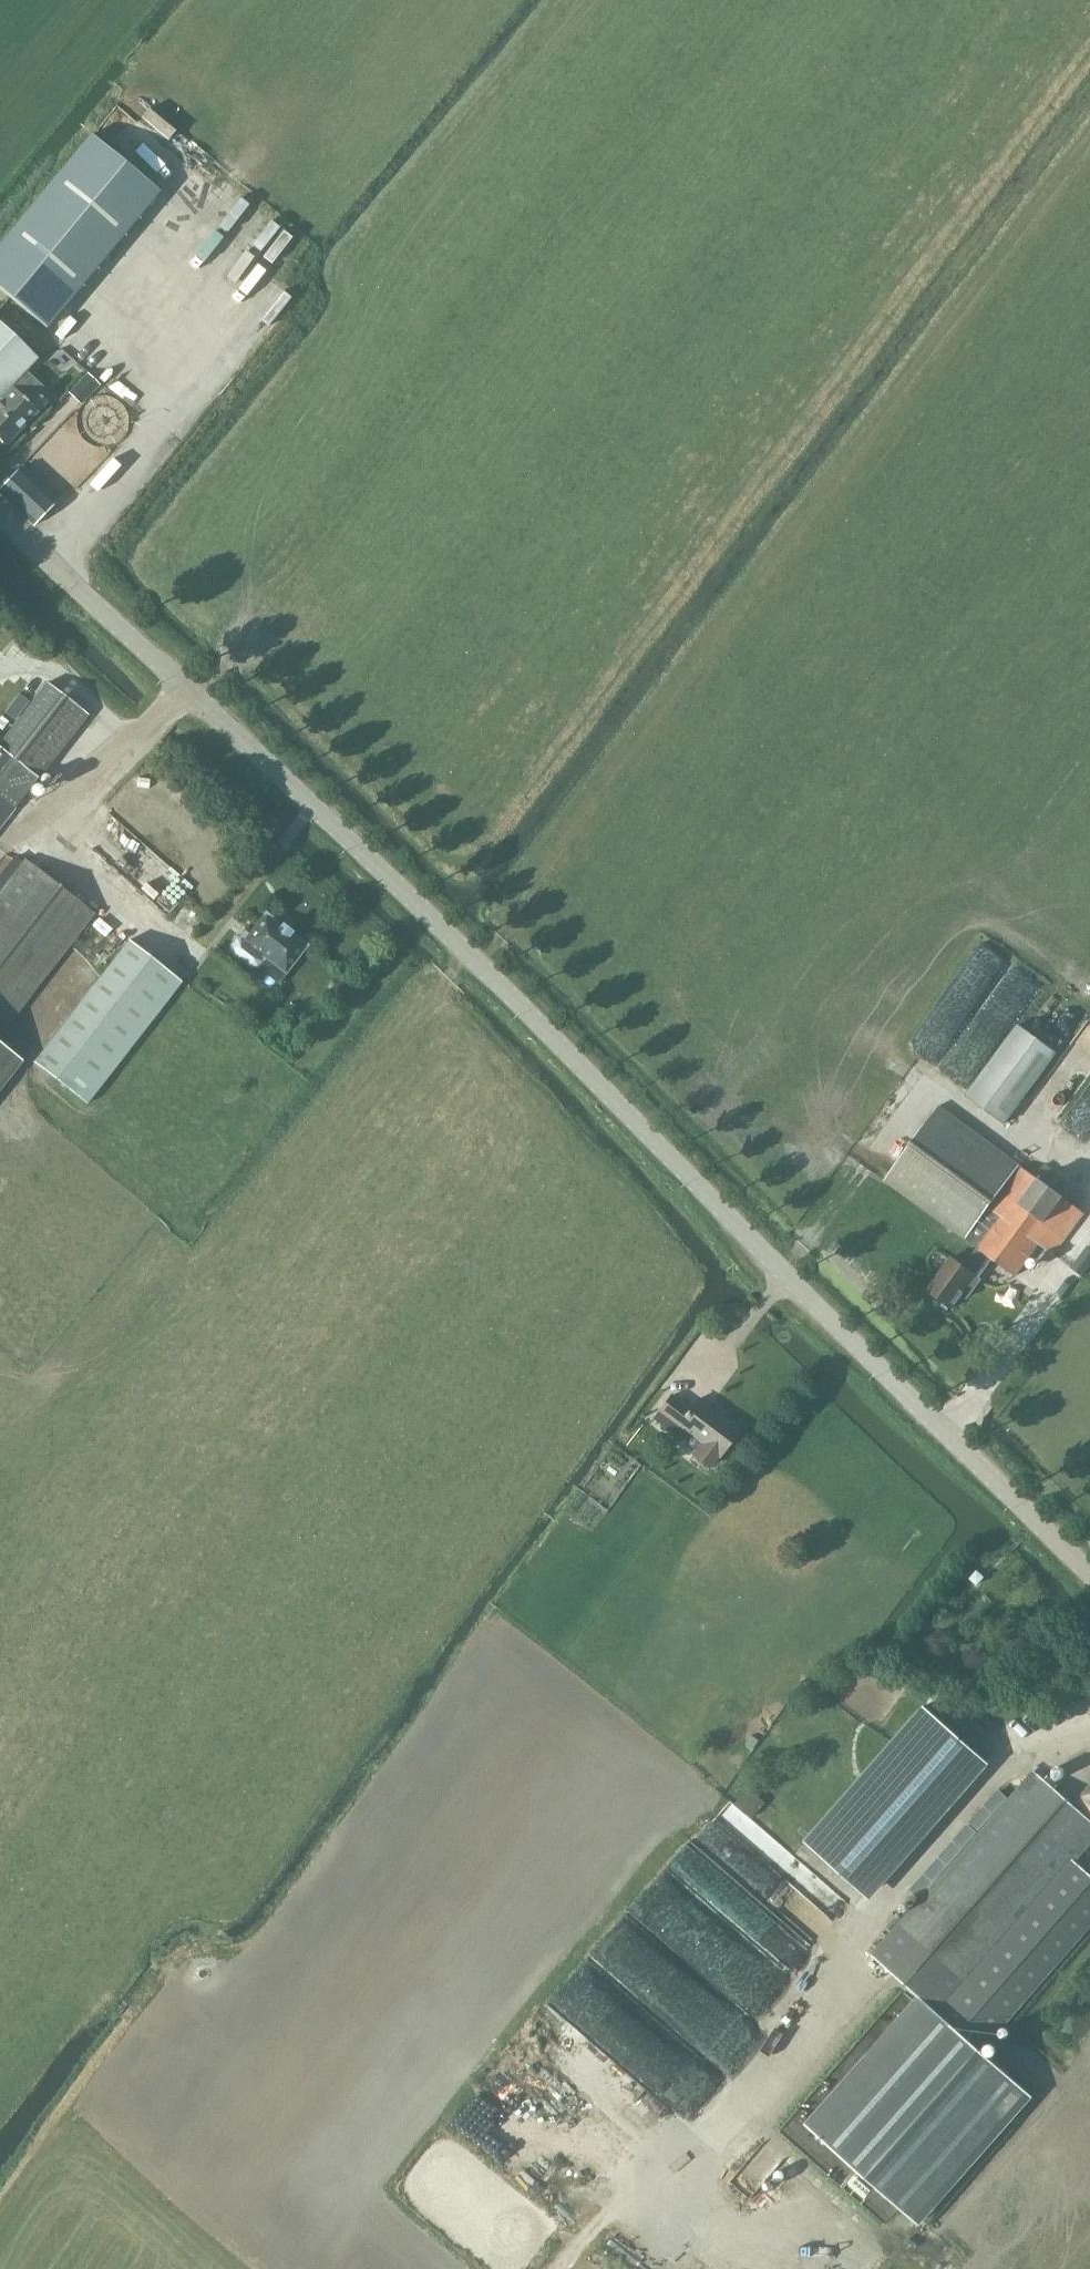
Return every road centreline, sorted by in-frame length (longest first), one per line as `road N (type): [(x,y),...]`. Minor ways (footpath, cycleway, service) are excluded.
road 1 (unclassified): [(1089,1573),(350,840),(0,514)]

